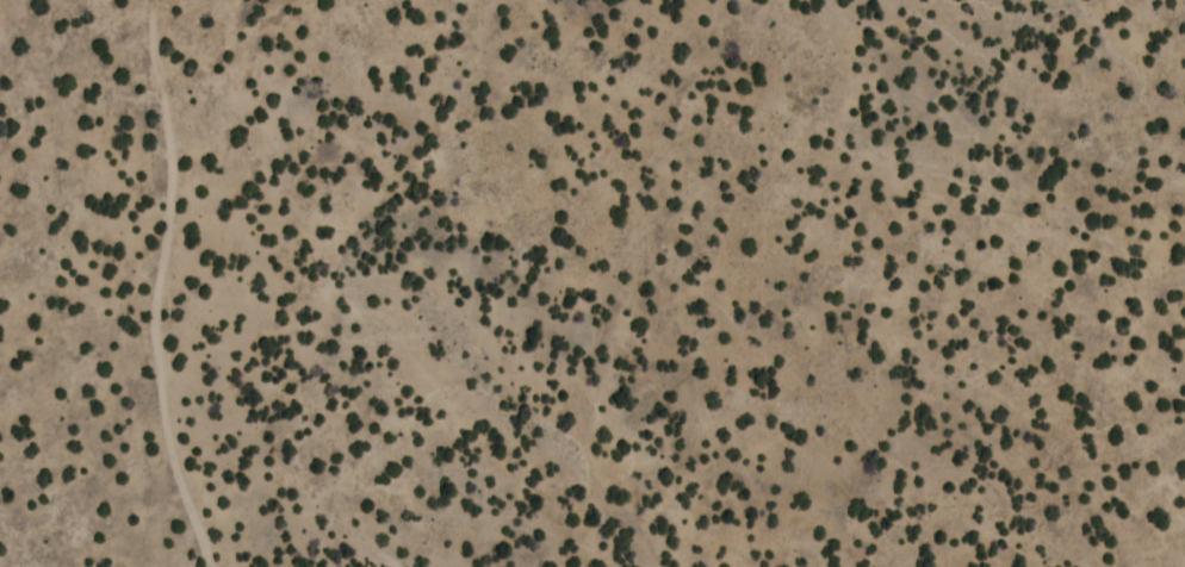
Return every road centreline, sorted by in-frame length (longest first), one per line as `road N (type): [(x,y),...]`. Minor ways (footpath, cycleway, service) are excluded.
road 1 (residential): [(243,566),(185,74),(166,0)]

